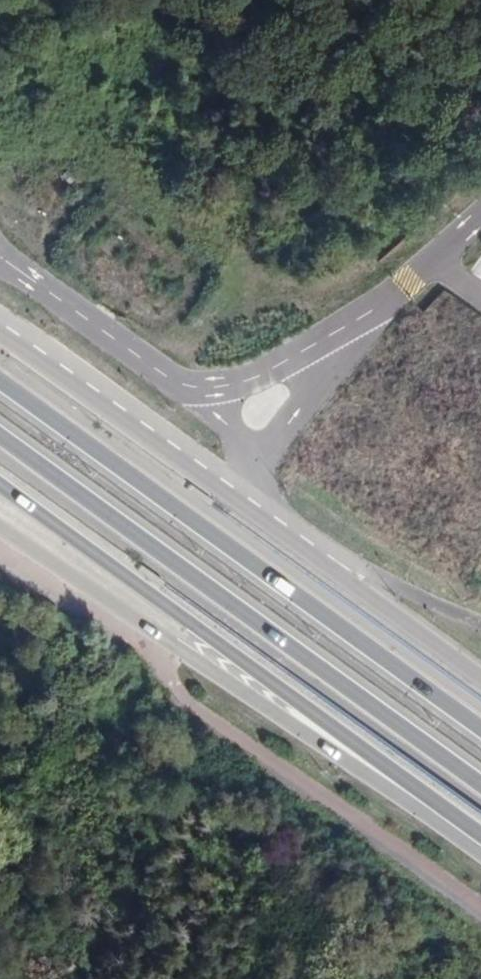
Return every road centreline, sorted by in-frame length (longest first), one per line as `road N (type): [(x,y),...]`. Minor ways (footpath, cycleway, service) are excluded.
road 1 (primary): [(0,484),(480,845)]
road 2 (primary): [(0,437),(480,787)]
road 3 (primary): [(480,729),(0,384)]
road 4 (primary): [(480,679),(0,338)]
road 5 (unclassified): [(0,522),(480,846)]

